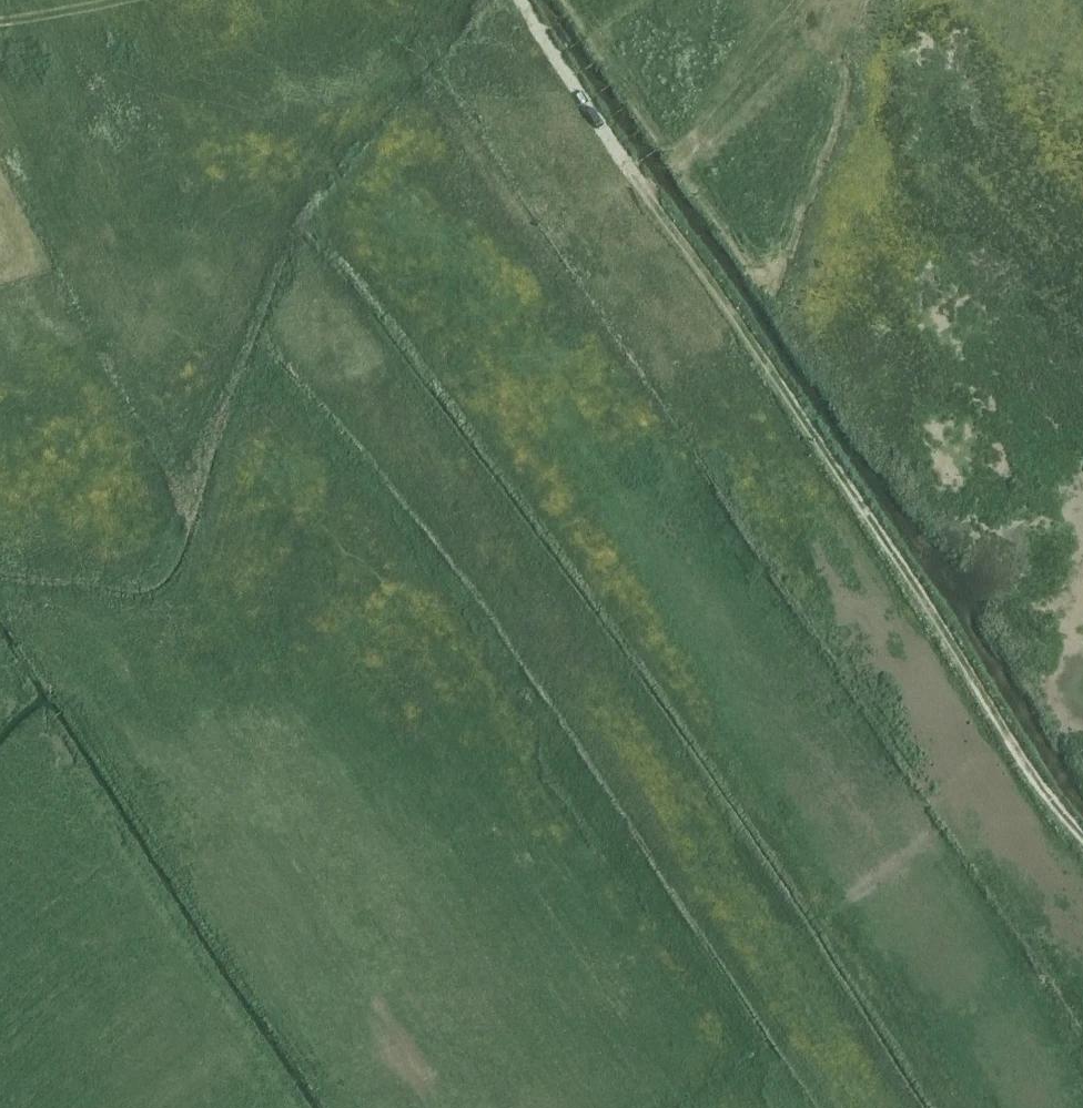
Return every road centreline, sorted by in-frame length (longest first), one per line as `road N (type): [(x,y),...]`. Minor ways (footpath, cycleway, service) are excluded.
road 1 (track): [(1082,837),(1039,784),(921,592),(522,0)]
road 2 (track): [(0,21),(163,0)]

